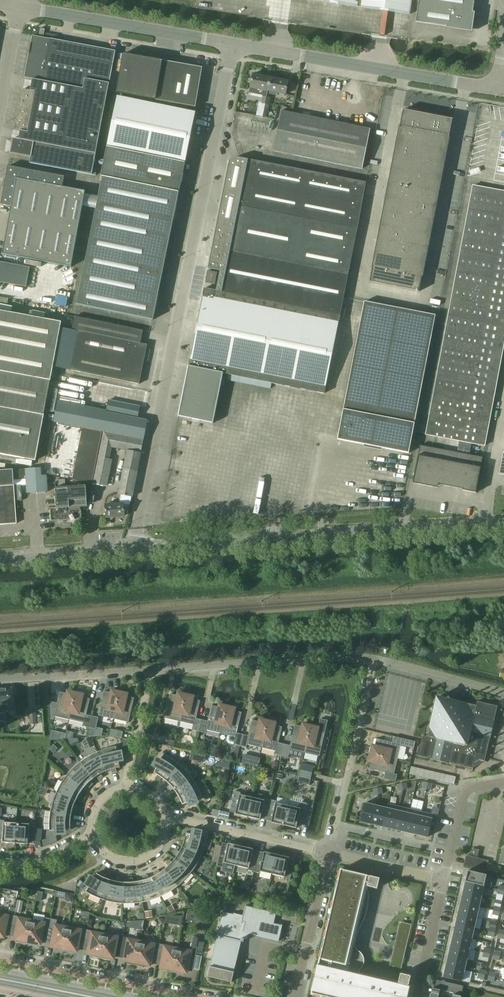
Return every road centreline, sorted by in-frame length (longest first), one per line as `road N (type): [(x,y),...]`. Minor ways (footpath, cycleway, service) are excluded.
road 1 (unclassified): [(132,550),(232,46)]
road 2 (unclassified): [(498,90),(232,46)]
road 3 (unclassified): [(132,550),(400,532)]
road 4 (residential): [(151,669),(373,658)]
road 5 (unclassified): [(232,46),(19,8)]
road 6 (residential): [(328,853),(373,658)]
road 7 (residential): [(190,996),(0,960)]
road 8 (residential): [(328,853),(171,818)]
road 9 (residential): [(0,680),(151,669)]
road 10 (residential): [(295,996),(328,853)]
road 11 (residential): [(373,658),(503,692)]
road 12 (unclassified): [(0,560),(132,550)]
road 13 (residential): [(445,880),(465,789),(503,783)]
road 14 (unclassified): [(400,532),(410,487),(486,502)]

